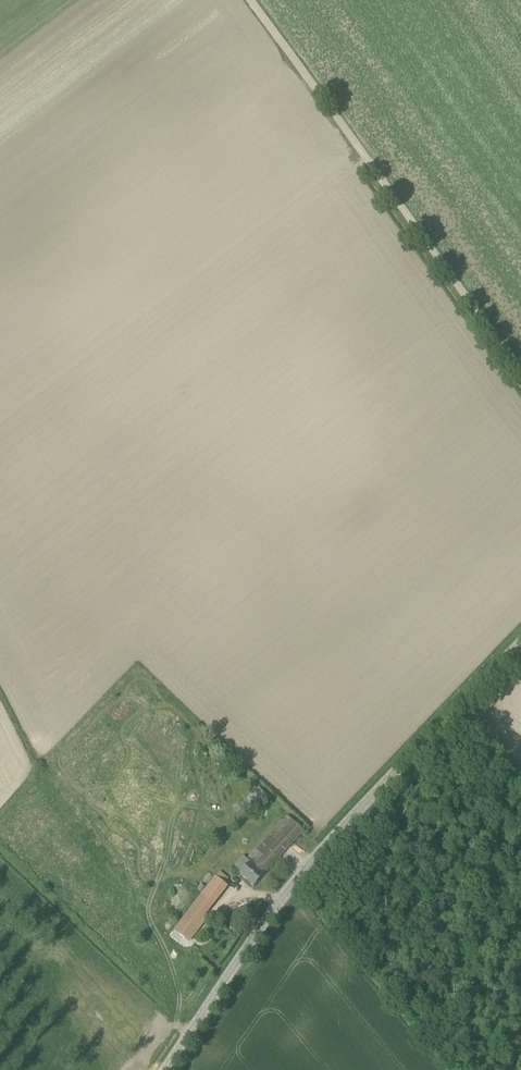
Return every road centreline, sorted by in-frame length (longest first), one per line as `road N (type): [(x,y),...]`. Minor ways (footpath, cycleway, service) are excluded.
road 1 (unclassified): [(168,1069),(333,836),(520,642)]
road 2 (unclassified): [(251,0),(520,370)]

